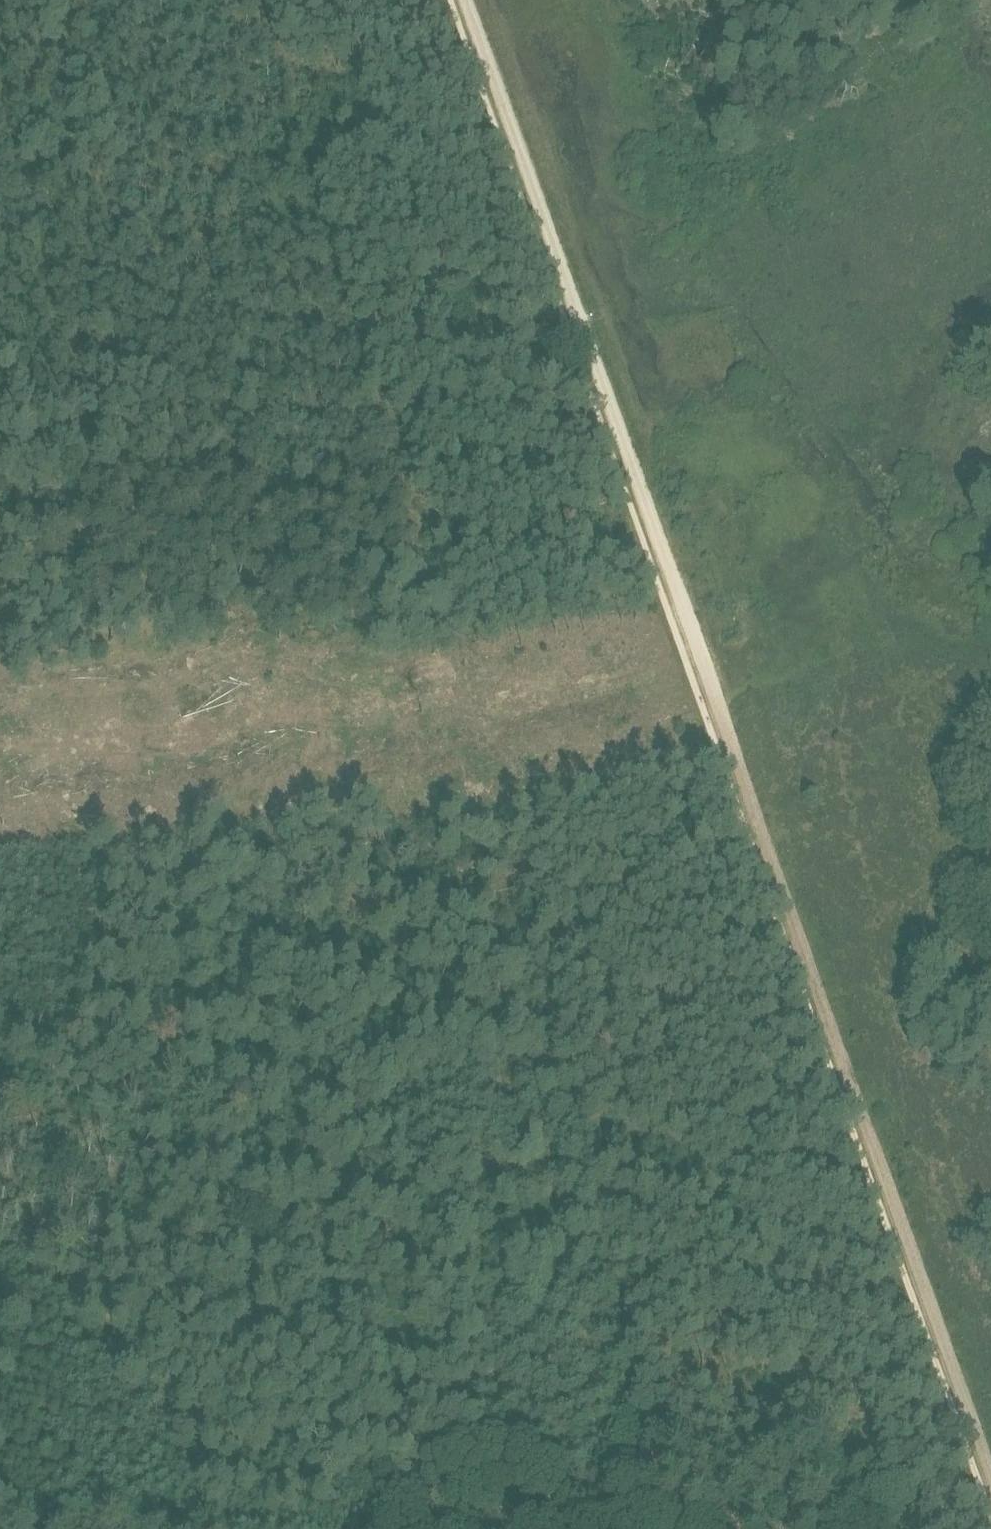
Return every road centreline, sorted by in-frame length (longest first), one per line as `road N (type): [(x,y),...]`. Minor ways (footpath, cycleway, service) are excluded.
road 1 (track): [(990,1474),(470,0)]

